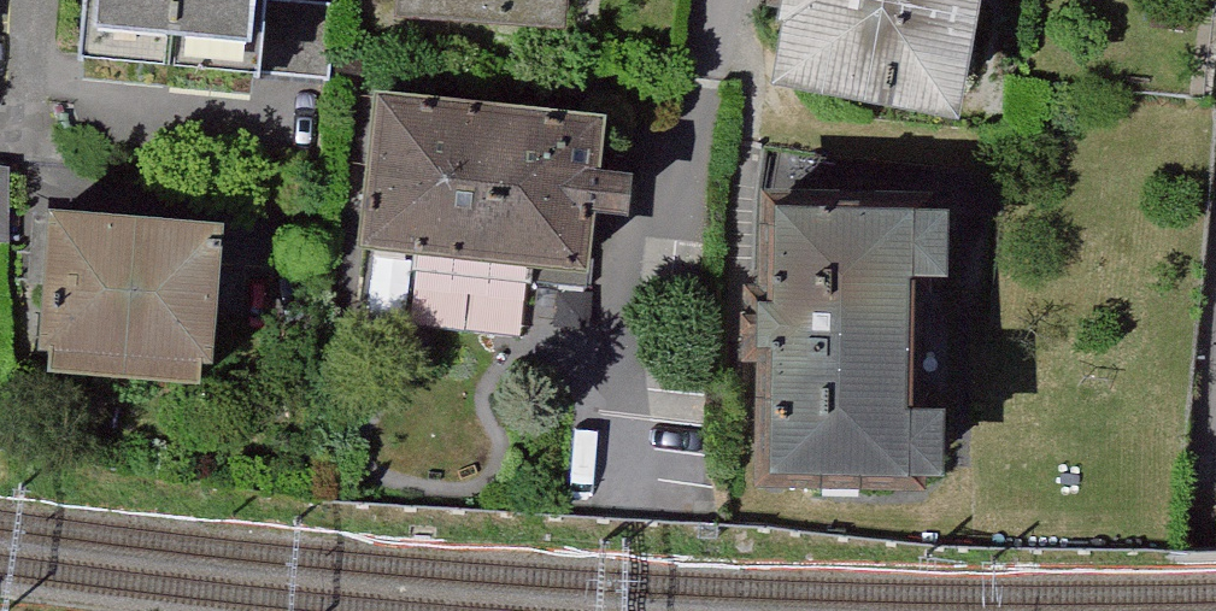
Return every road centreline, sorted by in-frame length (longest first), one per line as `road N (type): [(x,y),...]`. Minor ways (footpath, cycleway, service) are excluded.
road 1 (residential): [(32,0),(30,142),(76,199),(283,227)]
road 2 (residential): [(727,0),(674,219)]
road 3 (residential): [(1215,405),(1196,610)]

